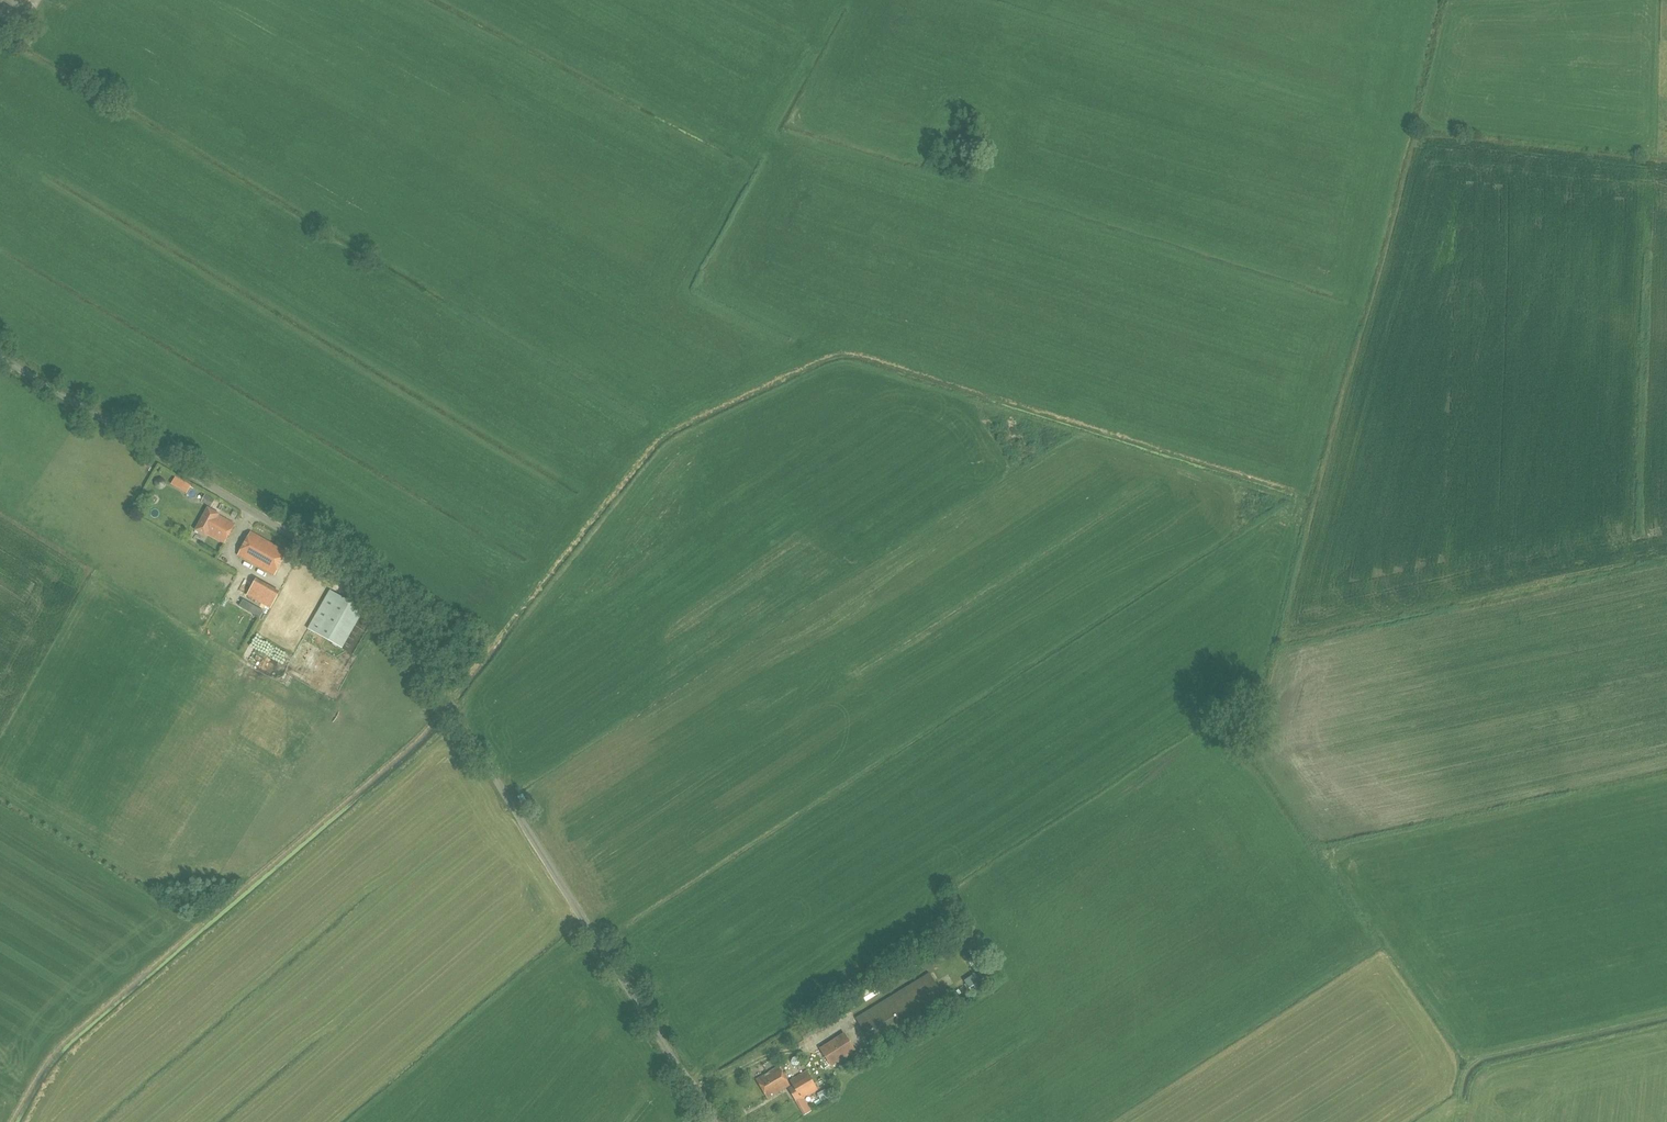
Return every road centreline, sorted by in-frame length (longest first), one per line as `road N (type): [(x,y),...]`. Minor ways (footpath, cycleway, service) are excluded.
road 1 (unclassified): [(714,1121),(418,654),(370,593),(294,533),(0,356)]

